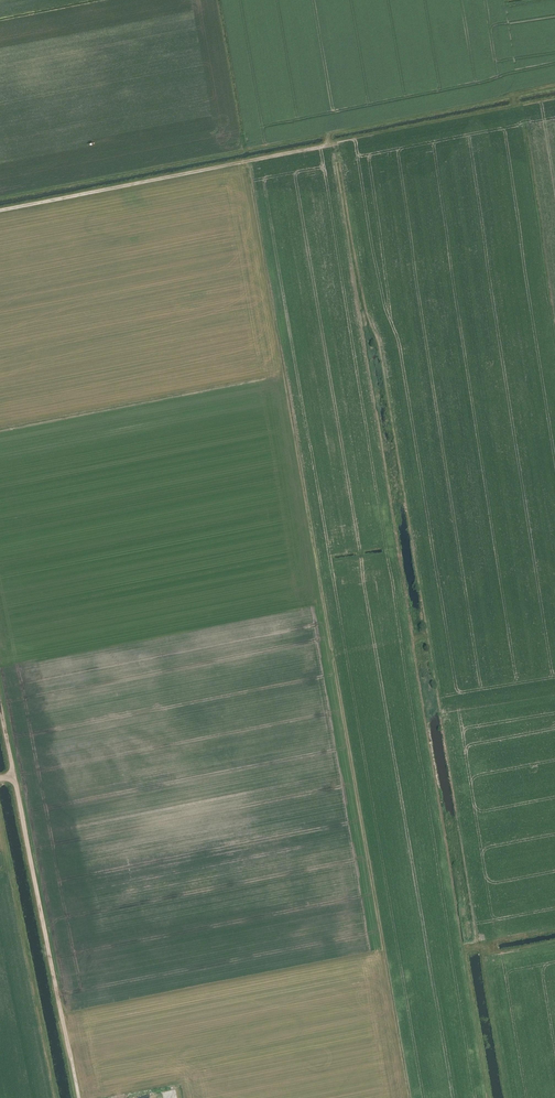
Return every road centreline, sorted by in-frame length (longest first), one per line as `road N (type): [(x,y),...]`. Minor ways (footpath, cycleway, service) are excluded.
road 1 (track): [(0,210),(342,143)]
road 2 (track): [(78,1097),(15,781),(0,780)]

